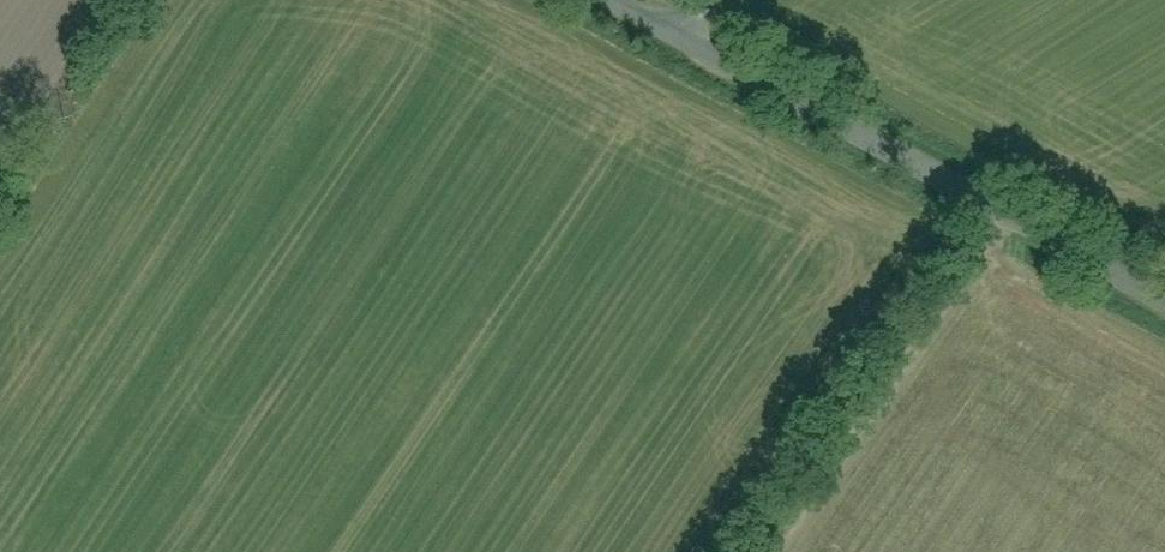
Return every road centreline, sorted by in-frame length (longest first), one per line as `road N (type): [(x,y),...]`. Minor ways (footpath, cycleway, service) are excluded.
road 1 (unclassified): [(655,62),(1164,322)]
road 2 (unclassified): [(547,0),(655,62)]

